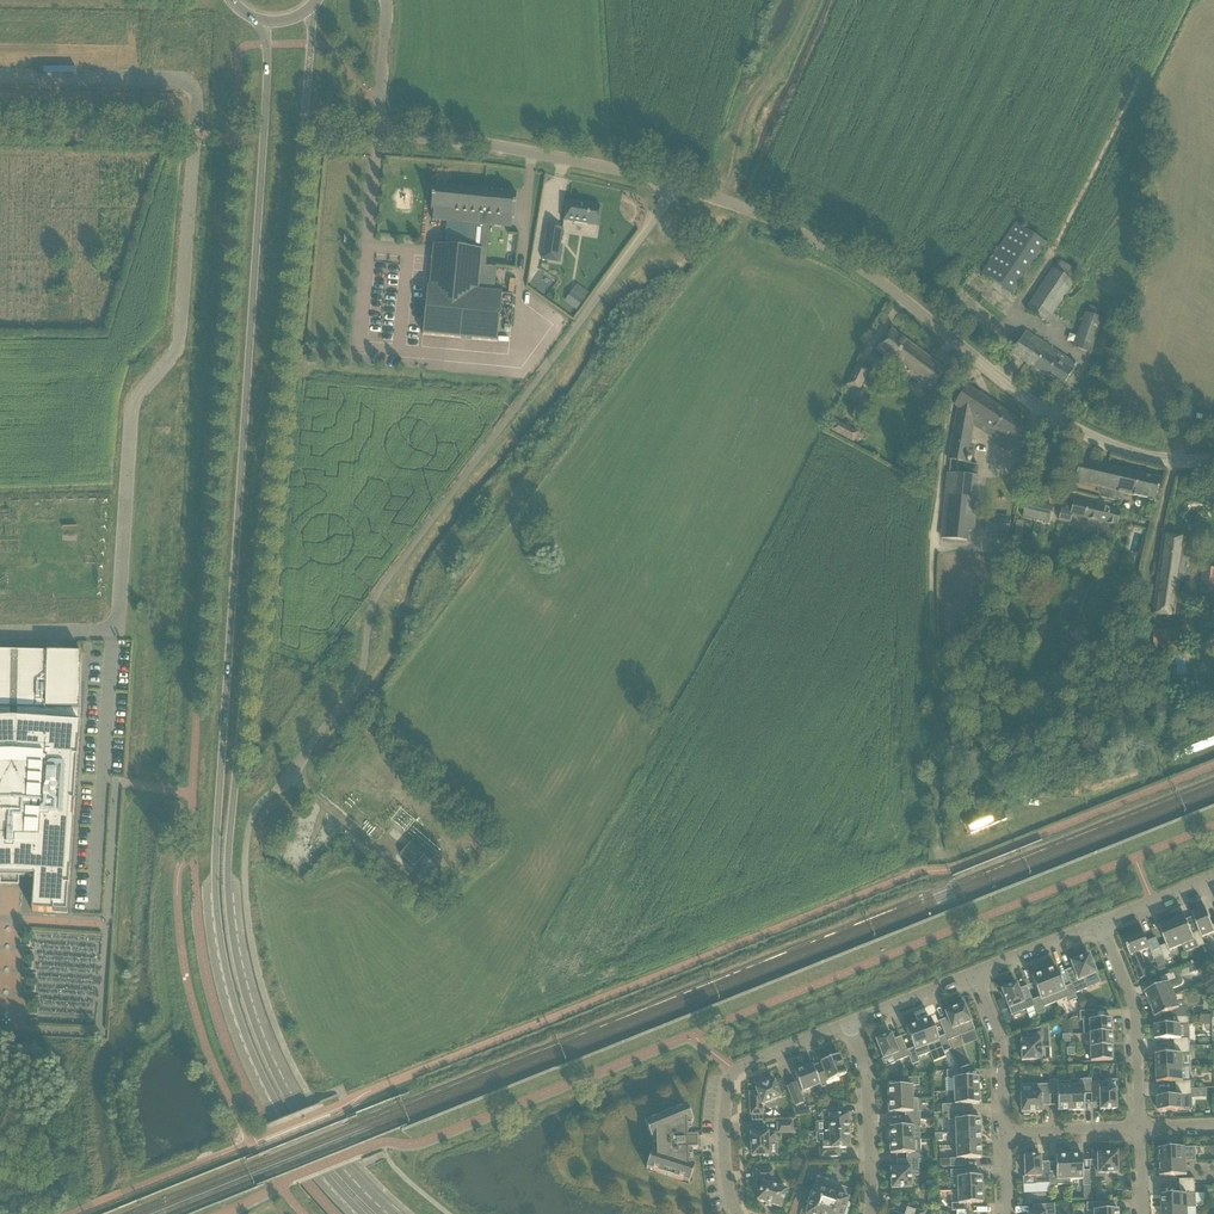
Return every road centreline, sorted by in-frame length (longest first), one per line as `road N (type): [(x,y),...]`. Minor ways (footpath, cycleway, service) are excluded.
road 1 (secondary): [(382,1213),(316,1139),(262,1042),(240,973),(229,875),(311,7)]
road 2 (secondary): [(263,21),(266,85),(216,841),(219,933),(239,1021),(270,1093),(361,1213)]
road 3 (unclassified): [(674,186),(377,591),(354,687),(292,775)]
road 4 (unclassified): [(196,134),(179,335),(134,404),(119,629),(0,631)]
road 5 (unclassified): [(674,186),(844,256),(1044,416),(1168,463),(1213,460)]
road 6 (track): [(937,863),(932,547),(954,397),(980,362)]
road 7 (unclassified): [(674,186),(383,130),(383,0)]
road 8 (residential): [(736,1213),(724,1131),(735,1071),(851,1026)]
road 9 (unclassified): [(196,134),(197,96),(175,78),(0,75)]
road 10 (residential): [(1139,1129),(1135,1013),(1100,926)]
road 11 (residential): [(869,1213),(867,1084),(851,1026)]
road 12 (track): [(611,171),(601,0)]
road 13 (residential): [(1004,1133),(1000,1037),(976,972)]
road 14 (residential): [(851,1026),(976,972)]
road 15 (residential): [(1004,1133),(1139,1129)]
road 16 (residential): [(976,972),(1100,926)]
road 17 (residential): [(1100,926),(1213,879)]

